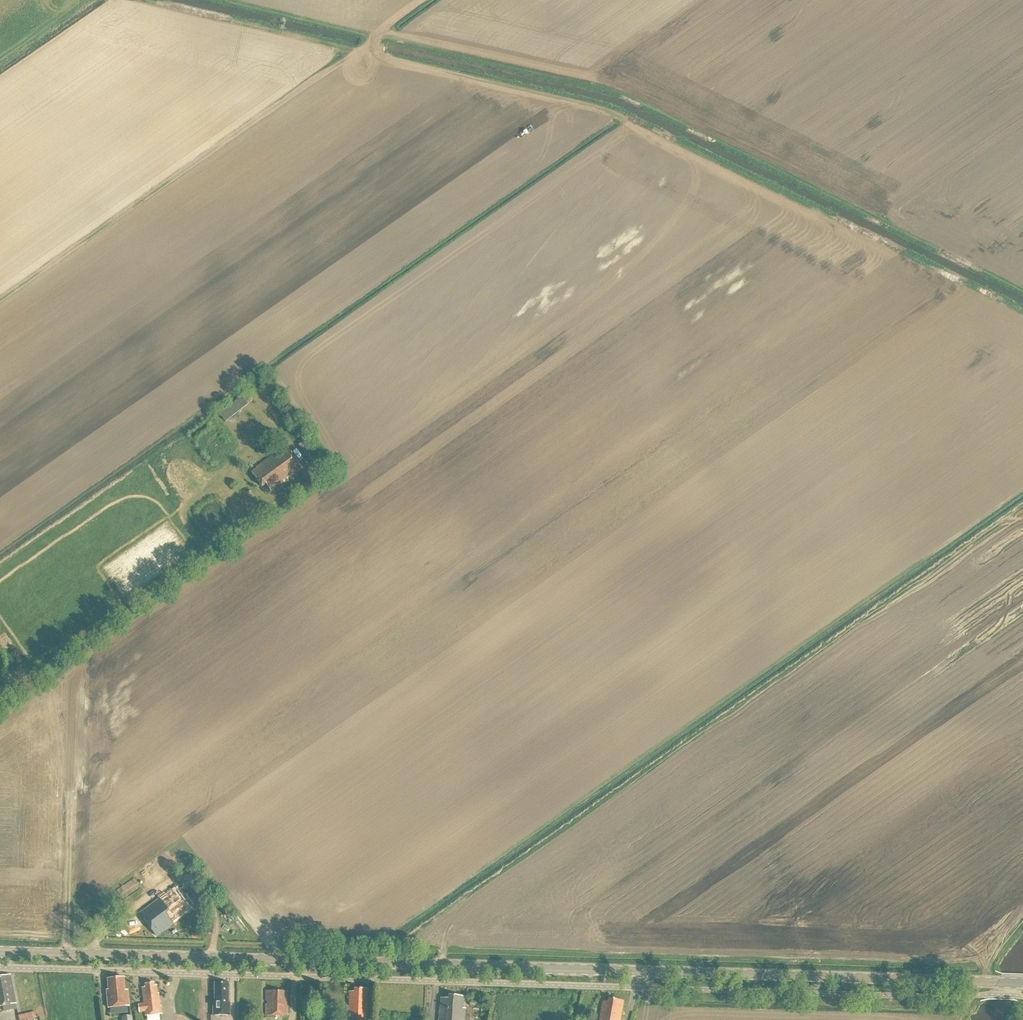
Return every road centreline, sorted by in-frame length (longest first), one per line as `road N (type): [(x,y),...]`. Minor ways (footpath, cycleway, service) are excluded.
road 1 (secondary): [(1022,983),(0,951)]
road 2 (track): [(419,0),(0,299)]

